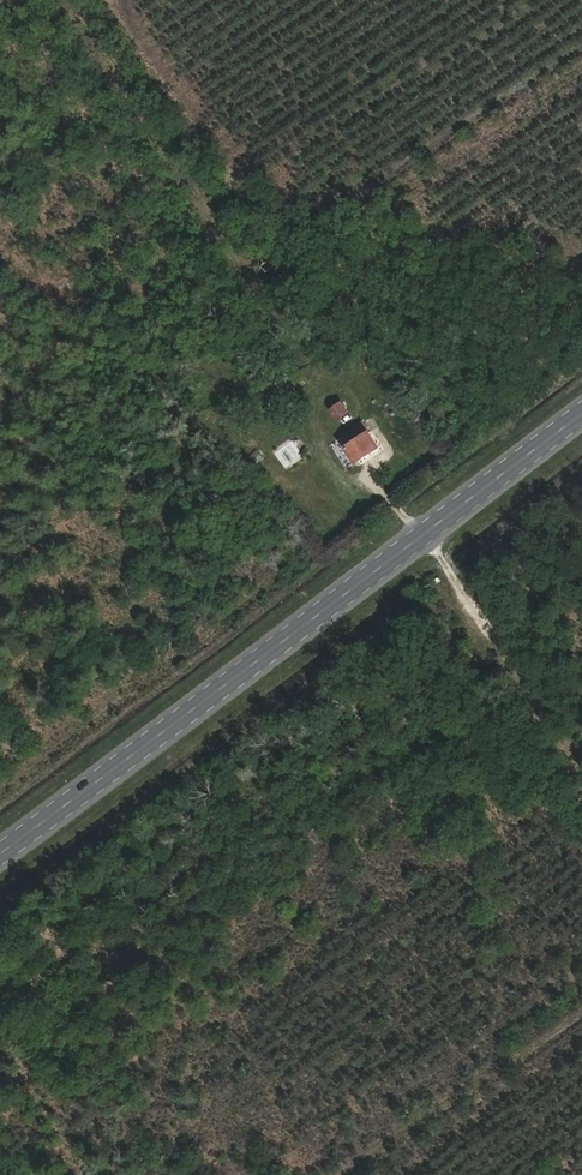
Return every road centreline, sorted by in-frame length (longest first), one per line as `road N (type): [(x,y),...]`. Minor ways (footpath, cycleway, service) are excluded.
road 1 (primary): [(581,419),(0,852)]
road 2 (track): [(290,341),(64,0)]
road 3 (track): [(427,539),(581,772)]

